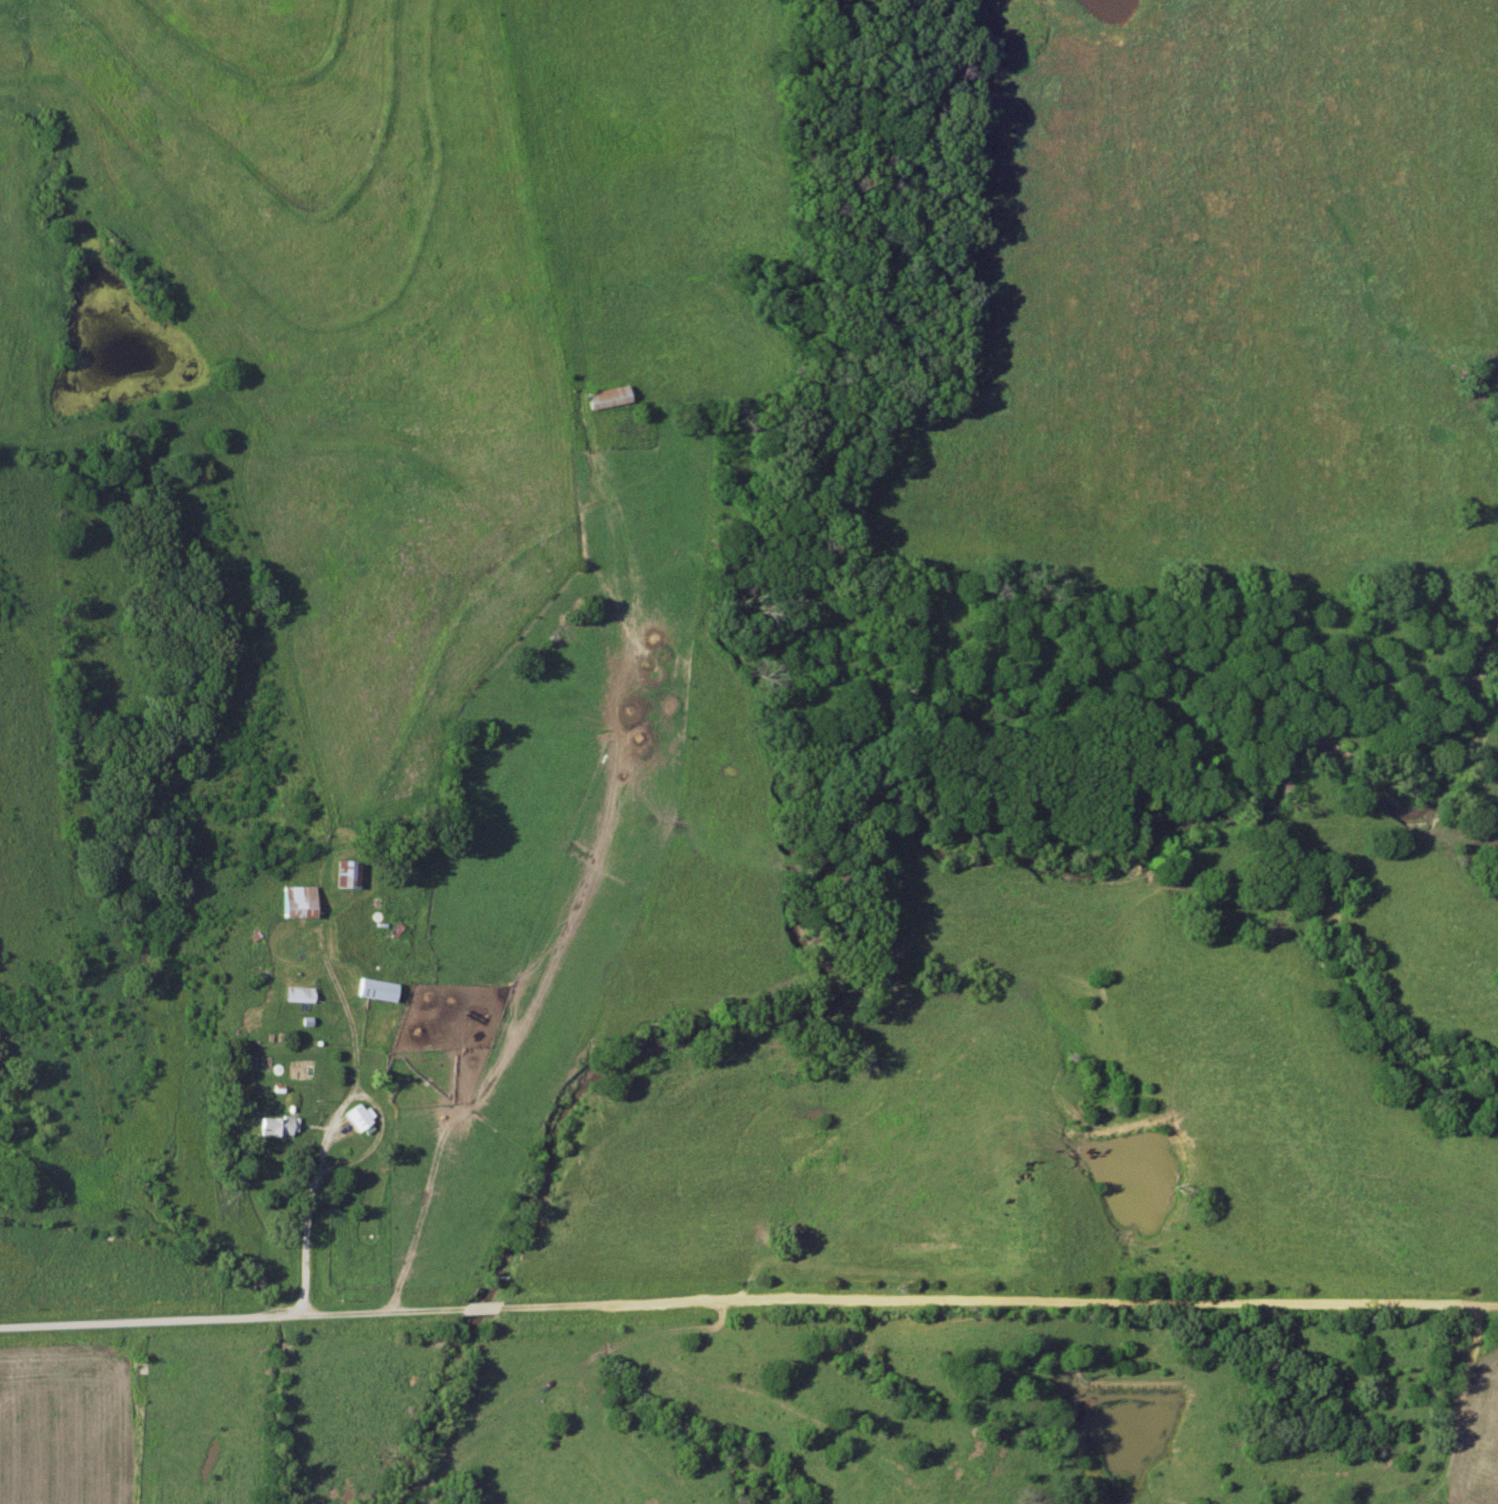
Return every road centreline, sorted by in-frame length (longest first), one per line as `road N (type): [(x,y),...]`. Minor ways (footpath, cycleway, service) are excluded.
road 1 (residential): [(0,1329),(872,1289),(1026,1303),(1296,1297),(1497,1306)]

